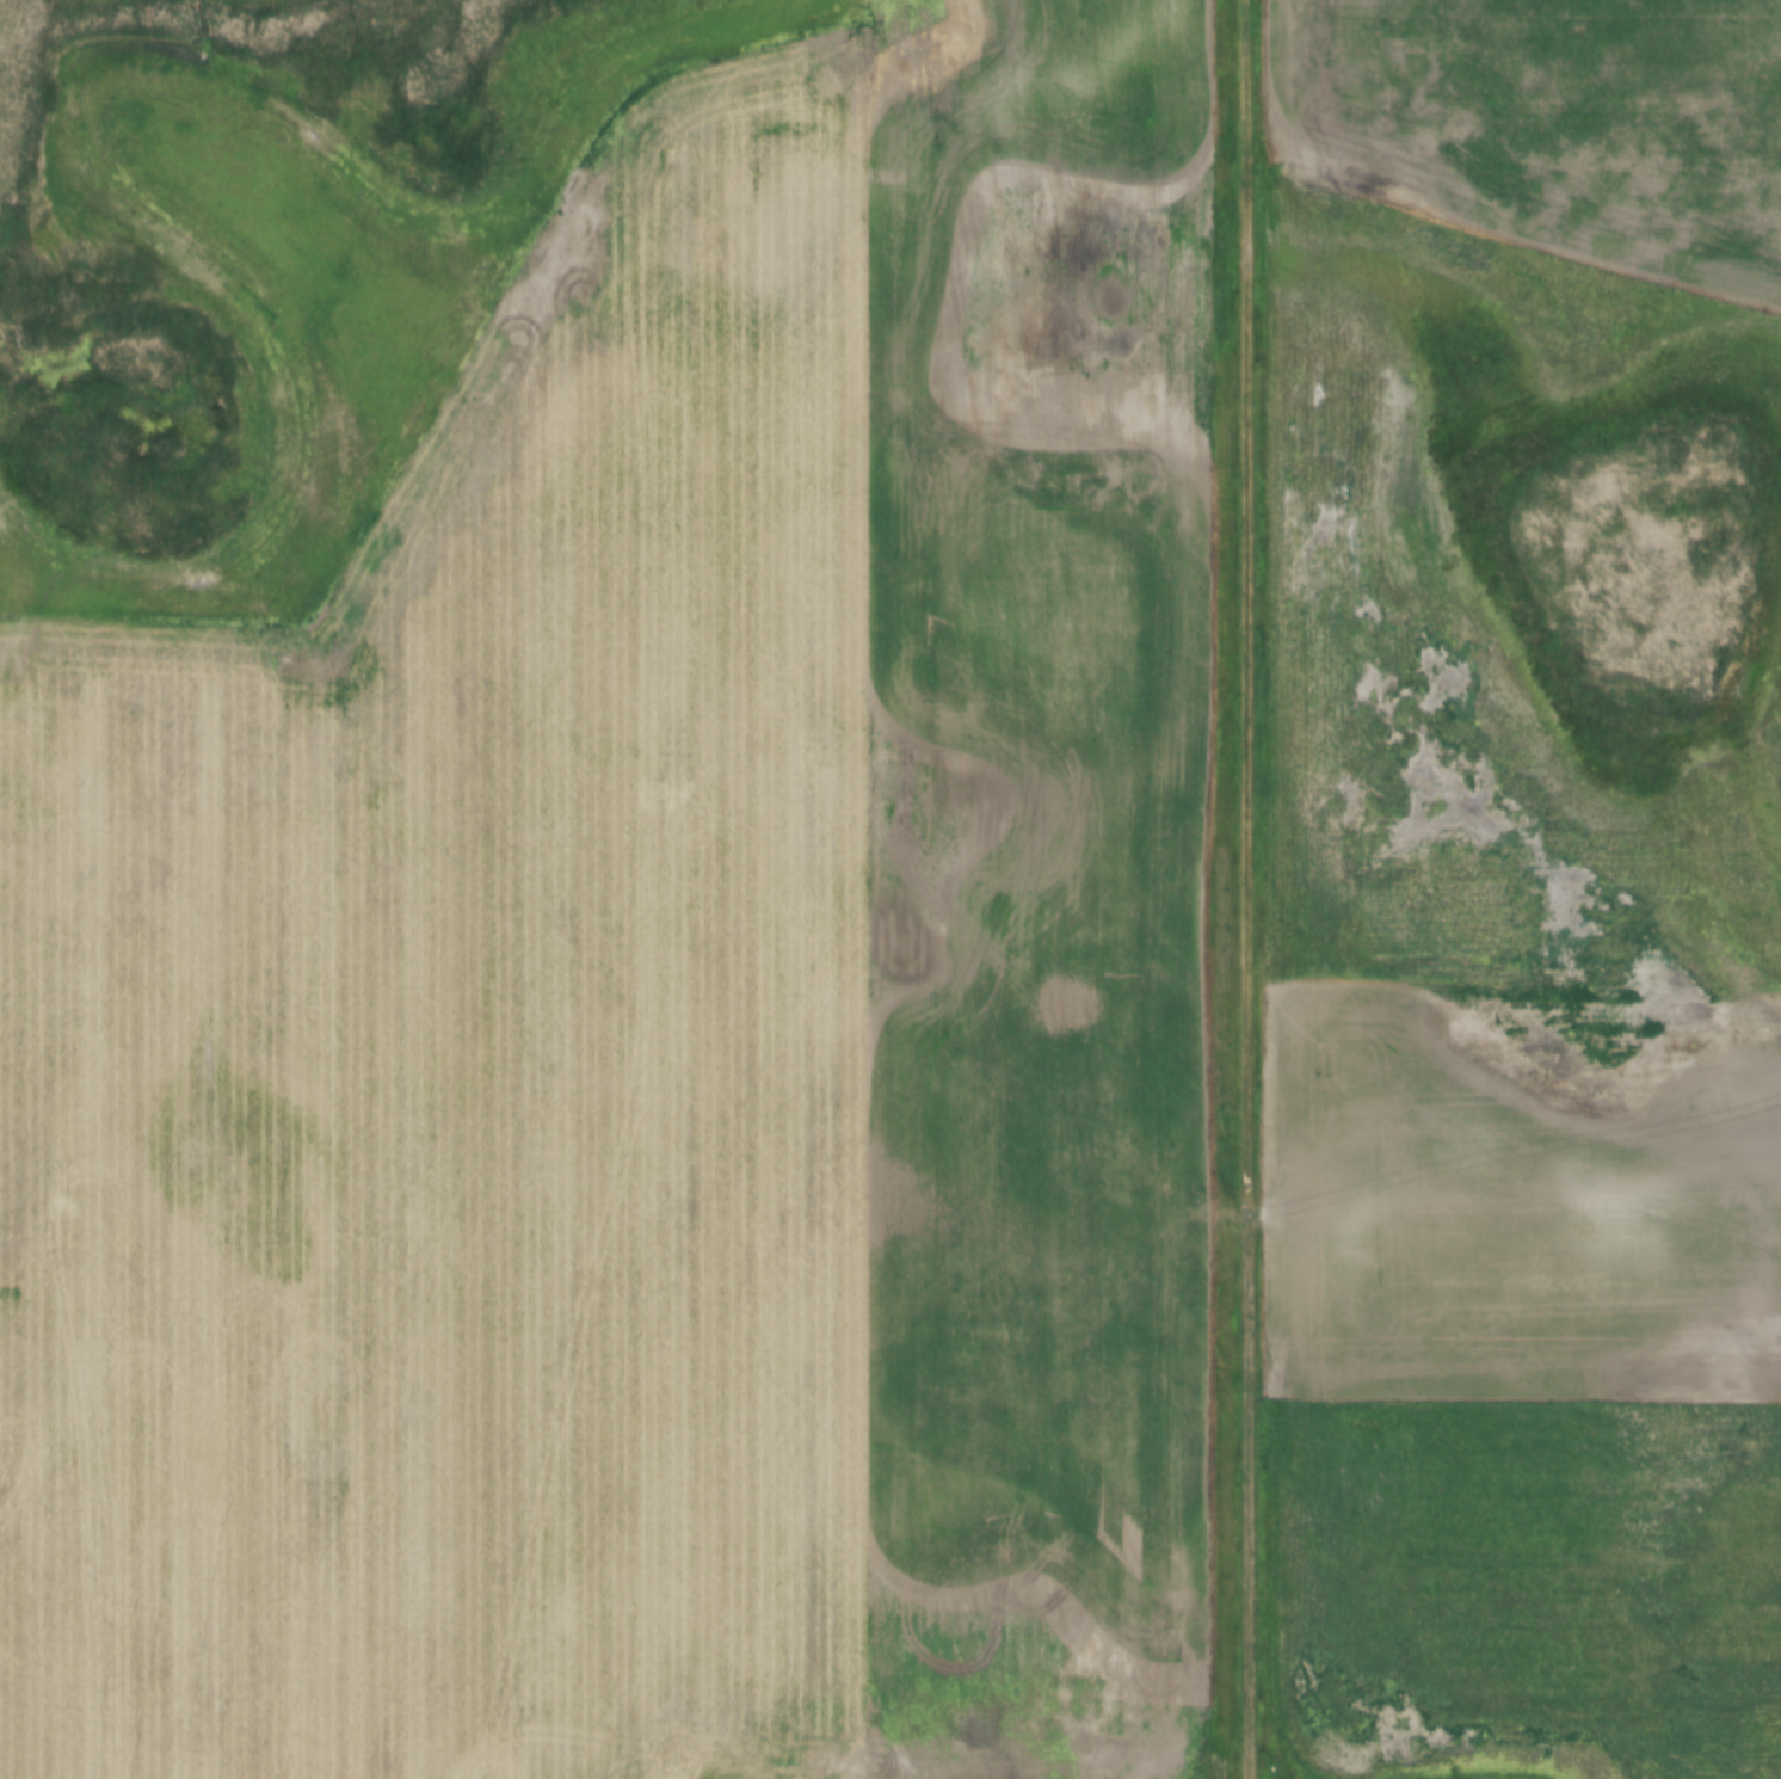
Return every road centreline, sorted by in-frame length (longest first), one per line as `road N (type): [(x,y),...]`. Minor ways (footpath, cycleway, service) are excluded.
road 1 (track): [(1252,1778),(1248,0)]

